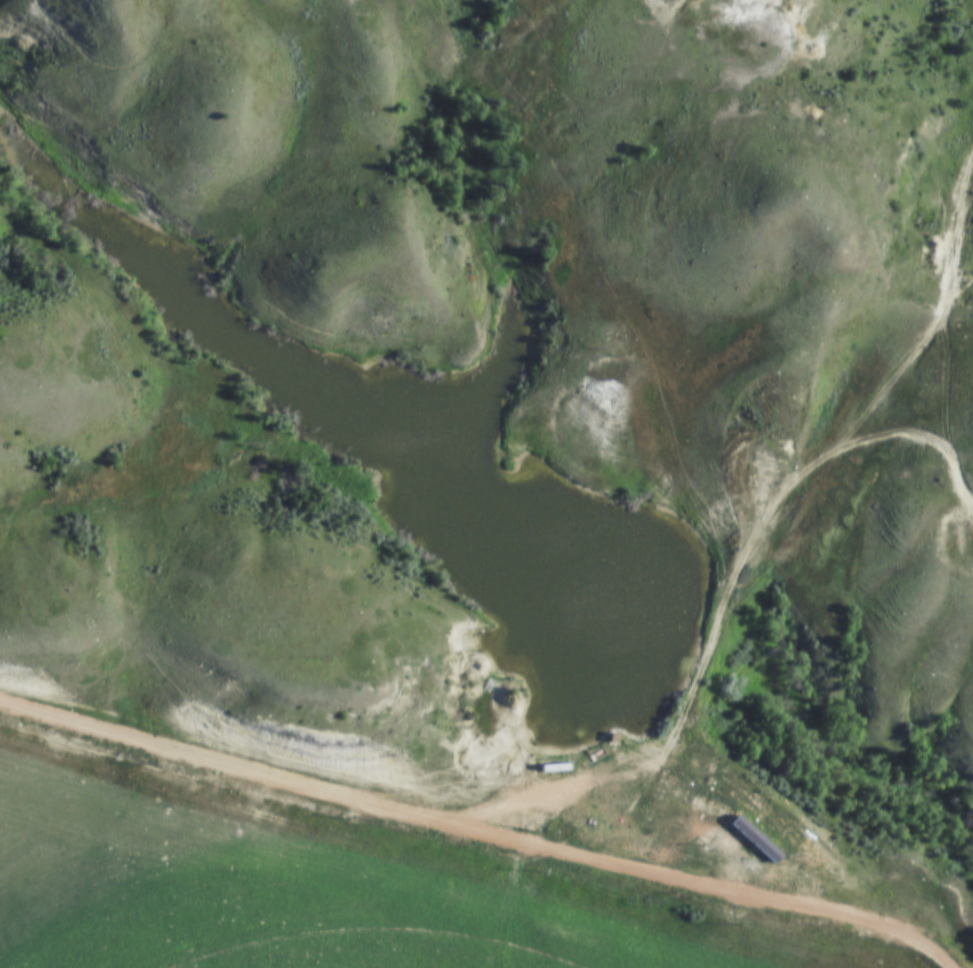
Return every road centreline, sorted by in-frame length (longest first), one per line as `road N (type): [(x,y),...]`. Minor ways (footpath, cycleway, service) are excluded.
road 1 (track): [(656,769),(761,519),(829,456),(898,433),(940,441)]
road 2 (track): [(972,497),(940,441),(952,379),(953,254),(972,166)]

